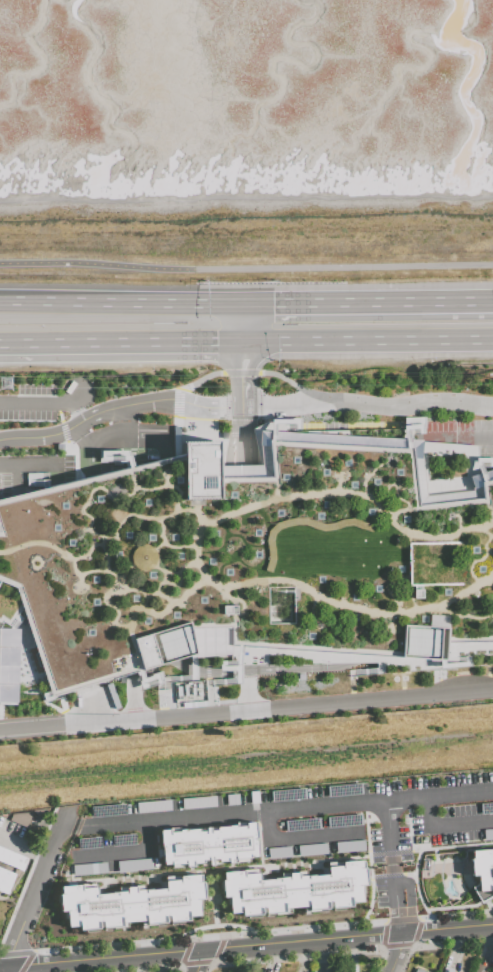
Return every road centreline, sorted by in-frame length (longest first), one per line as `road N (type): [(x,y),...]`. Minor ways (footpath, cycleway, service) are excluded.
road 1 (trunk): [(248,306),(0,309)]
road 2 (trunk): [(492,303),(248,306)]
road 3 (trunk): [(0,346),(232,343)]
road 4 (residential): [(0,968),(204,949)]
road 5 (residential): [(204,949),(404,933)]
road 6 (residential): [(0,968),(72,808)]
road 7 (trunk): [(346,342),(492,341)]

